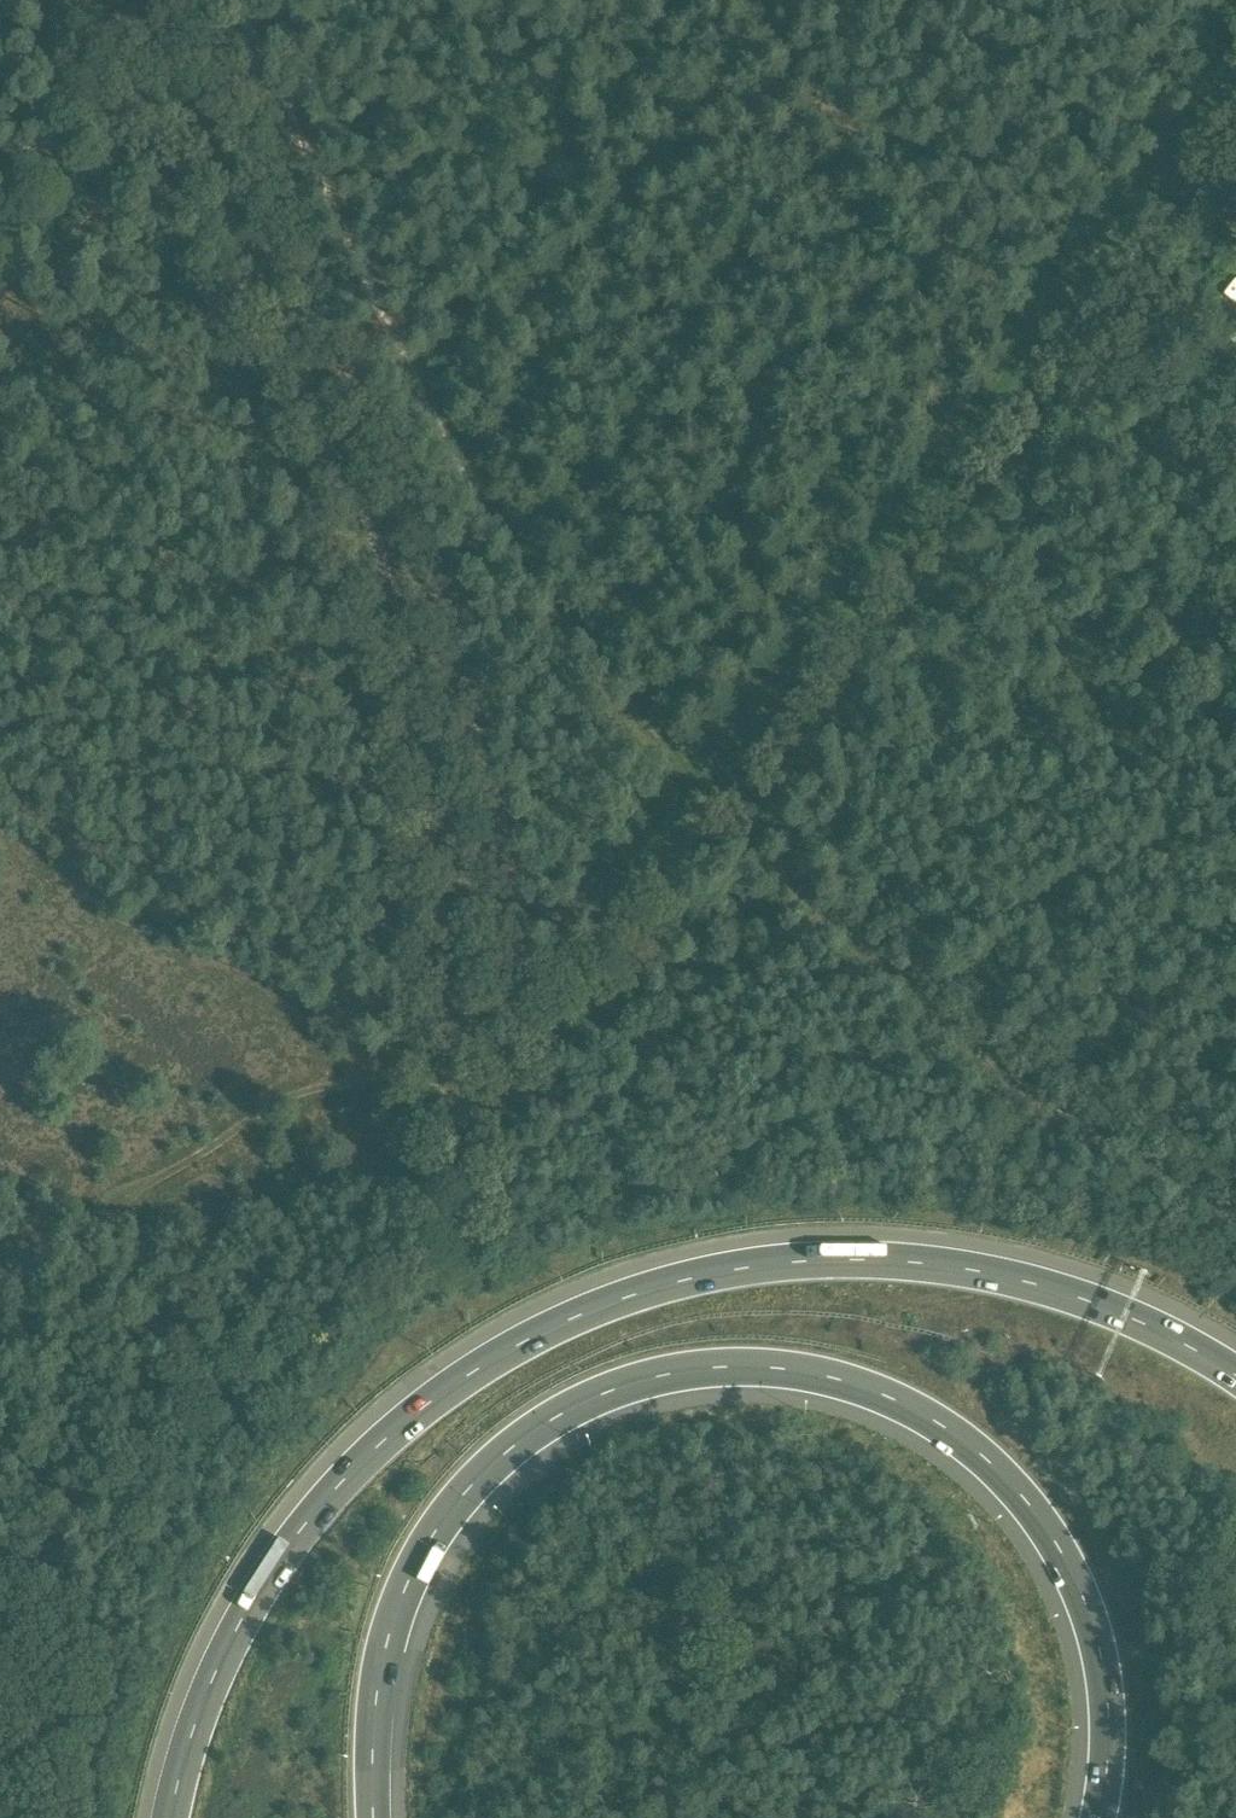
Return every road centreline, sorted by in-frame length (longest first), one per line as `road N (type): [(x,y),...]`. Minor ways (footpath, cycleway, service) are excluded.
road 1 (motorway): [(1235,1373),(1171,1334),(1061,1289),(924,1263),(780,1264),(611,1301),(483,1363),(420,1405),(325,1497),(236,1624),(182,1760),(169,1817)]
road 2 (motorway): [(376,1817),(373,1741),(392,1621),(437,1531),(486,1469),(541,1428),(627,1386),(693,1370),(763,1369),(880,1393),(932,1419),(1020,1493),(1068,1557),(1096,1626),(1109,1708),(1100,1817)]
road 3 (track): [(464,1141),(457,973),(415,716),(345,470),(154,0)]
road 4 (track): [(705,795),(1235,93)]
road 5 (track): [(1235,1224),(972,1049),(705,795)]
road 6 (track): [(461,1078),(355,1082),(286,1099),(47,1255),(9,1290),(0,1312)]

